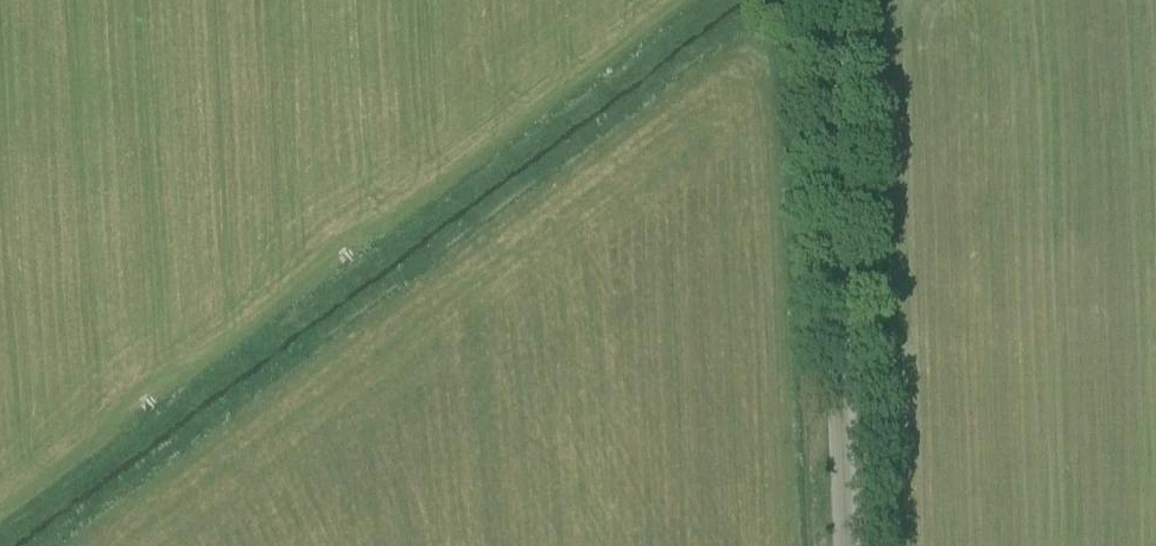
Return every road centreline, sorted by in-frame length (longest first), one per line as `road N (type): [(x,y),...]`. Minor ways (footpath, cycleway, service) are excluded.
road 1 (unclassified): [(843,545),(820,0)]

